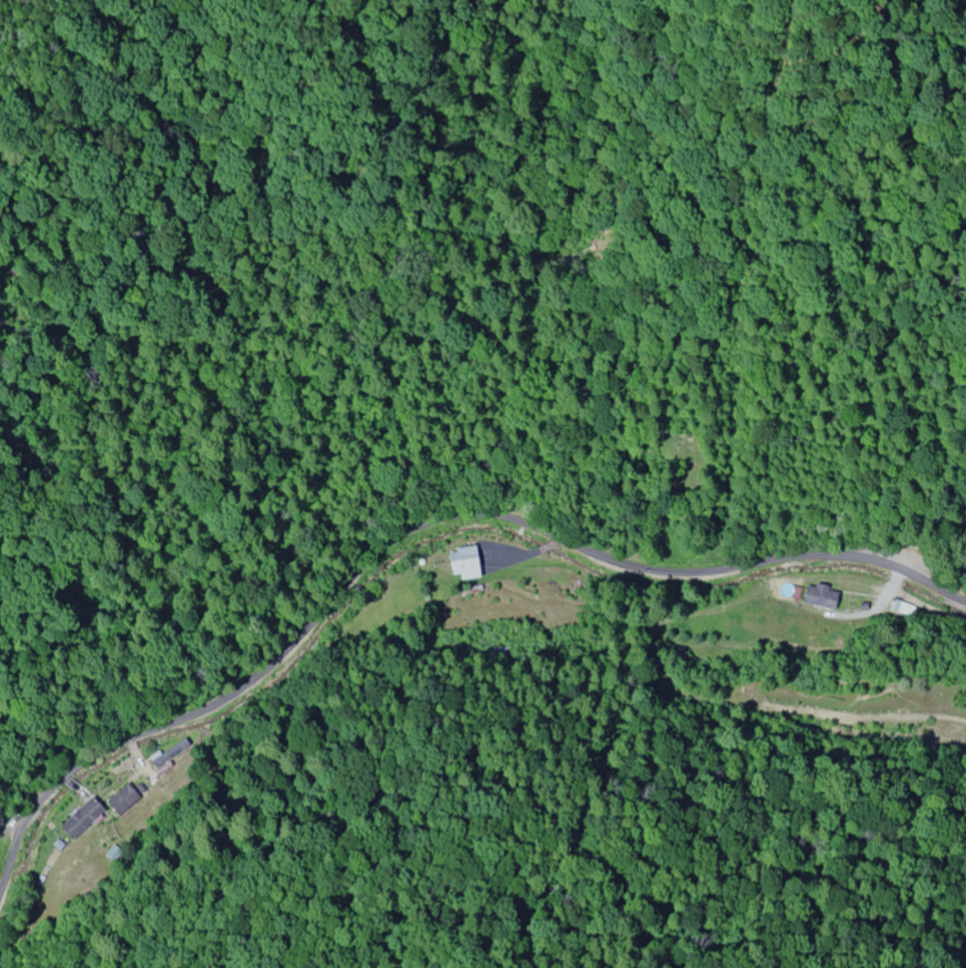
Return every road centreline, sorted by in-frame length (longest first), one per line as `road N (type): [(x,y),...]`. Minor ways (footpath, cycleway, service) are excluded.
road 1 (residential): [(0,850),(72,772),(238,659),(409,573),(522,546),(965,625)]

